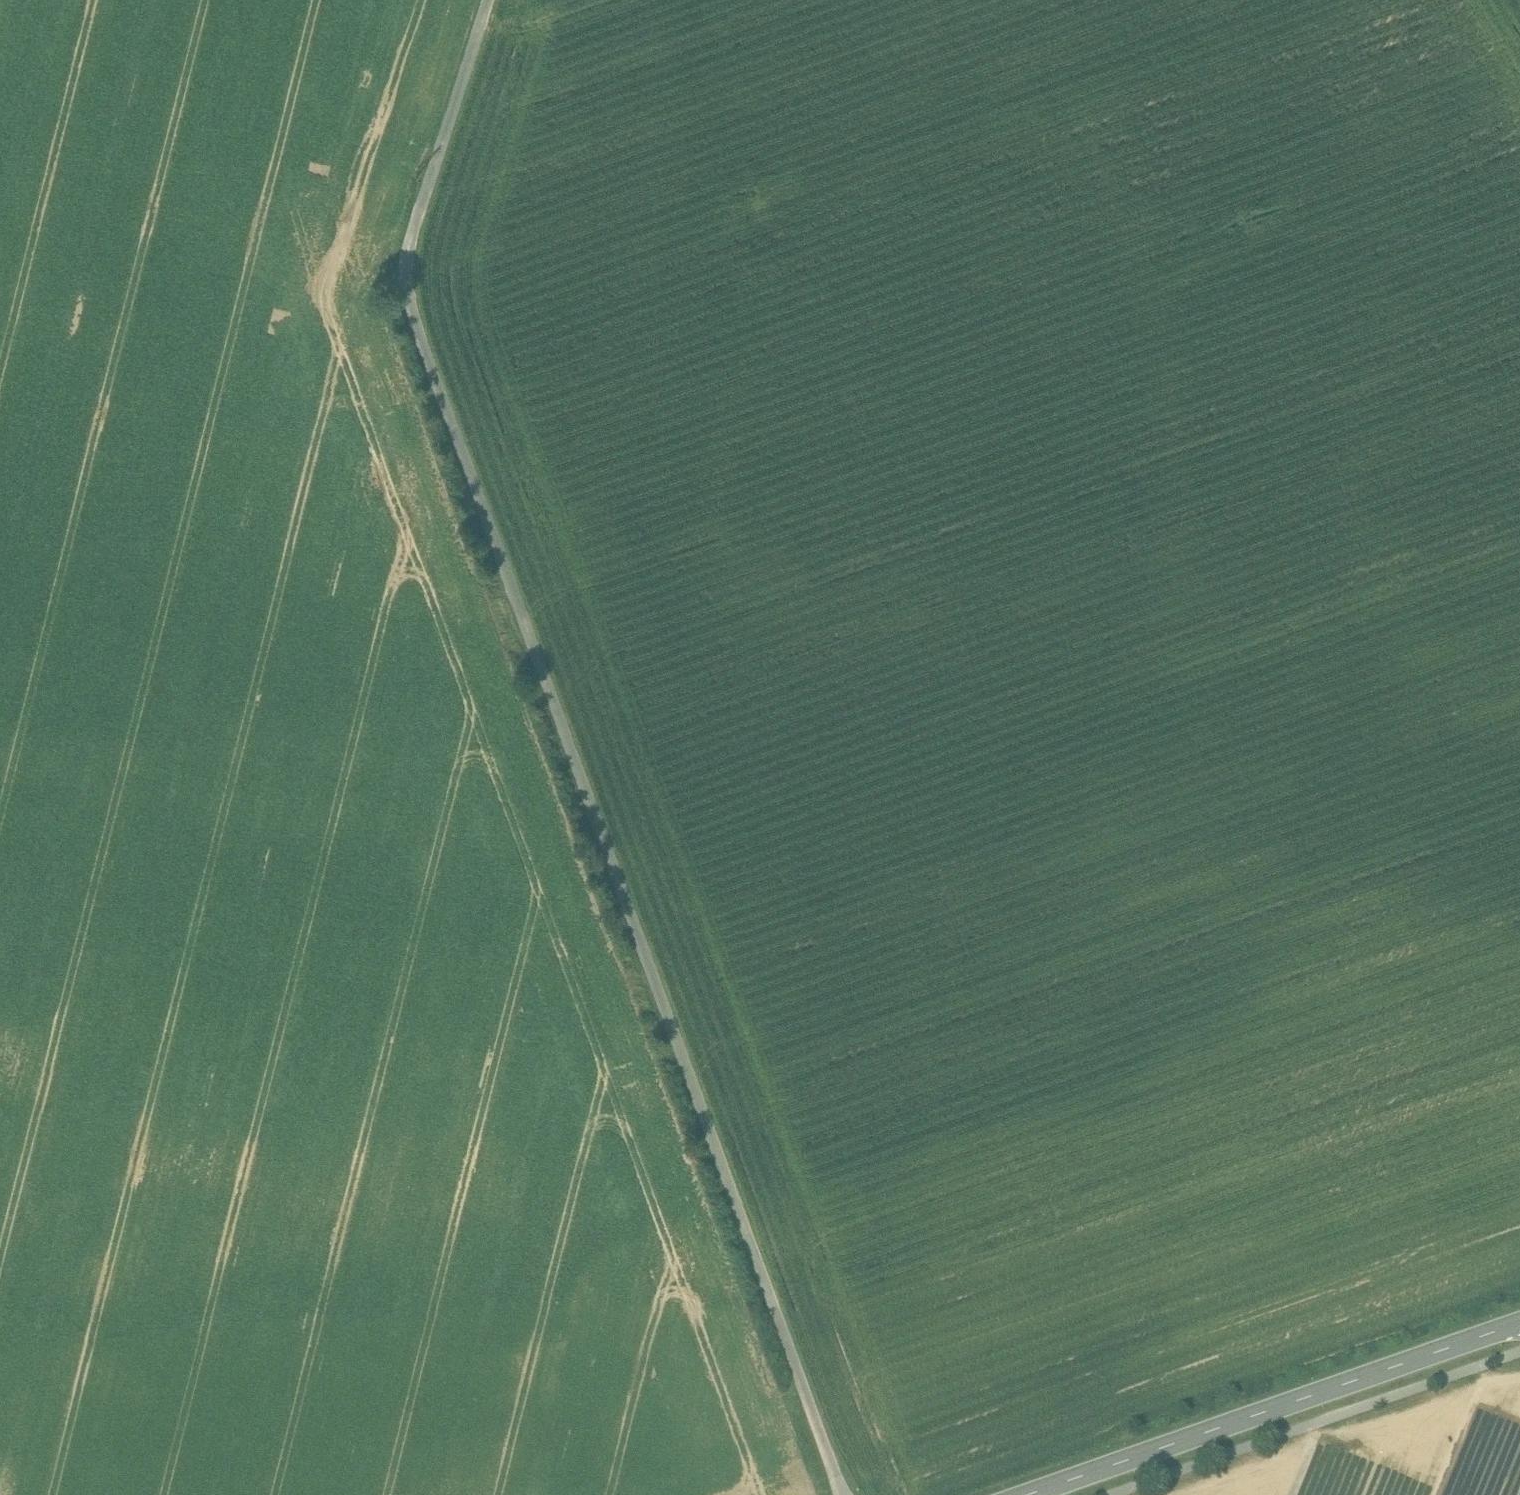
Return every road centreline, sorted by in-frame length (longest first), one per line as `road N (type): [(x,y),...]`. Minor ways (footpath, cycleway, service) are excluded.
road 1 (track): [(492,0),(408,252),(409,288),(844,1494)]
road 2 (tertiary): [(1031,1494),(1519,1323)]

